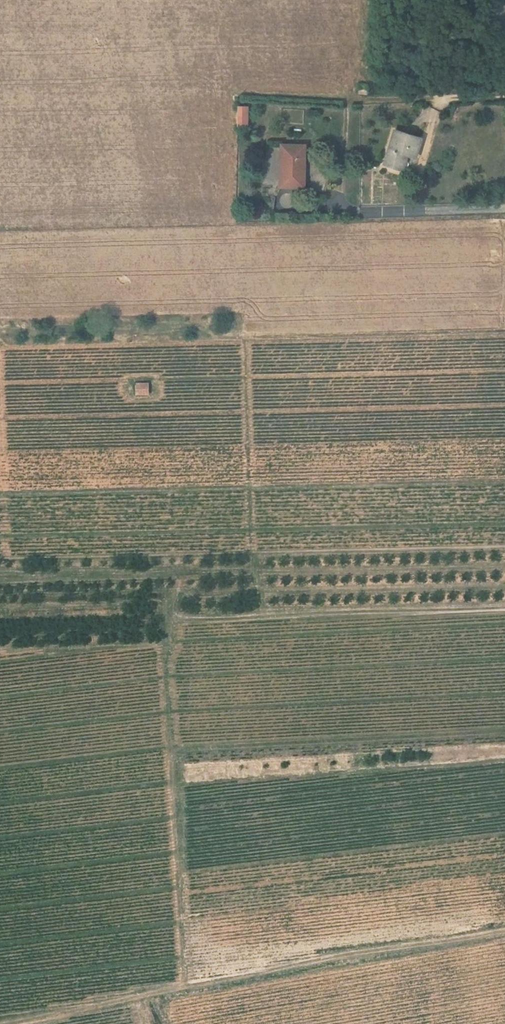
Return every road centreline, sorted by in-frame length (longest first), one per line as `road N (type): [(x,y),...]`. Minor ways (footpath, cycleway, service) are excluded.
road 1 (track): [(504,929),(347,953),(23,1023)]
road 2 (track): [(350,99),(504,95)]

